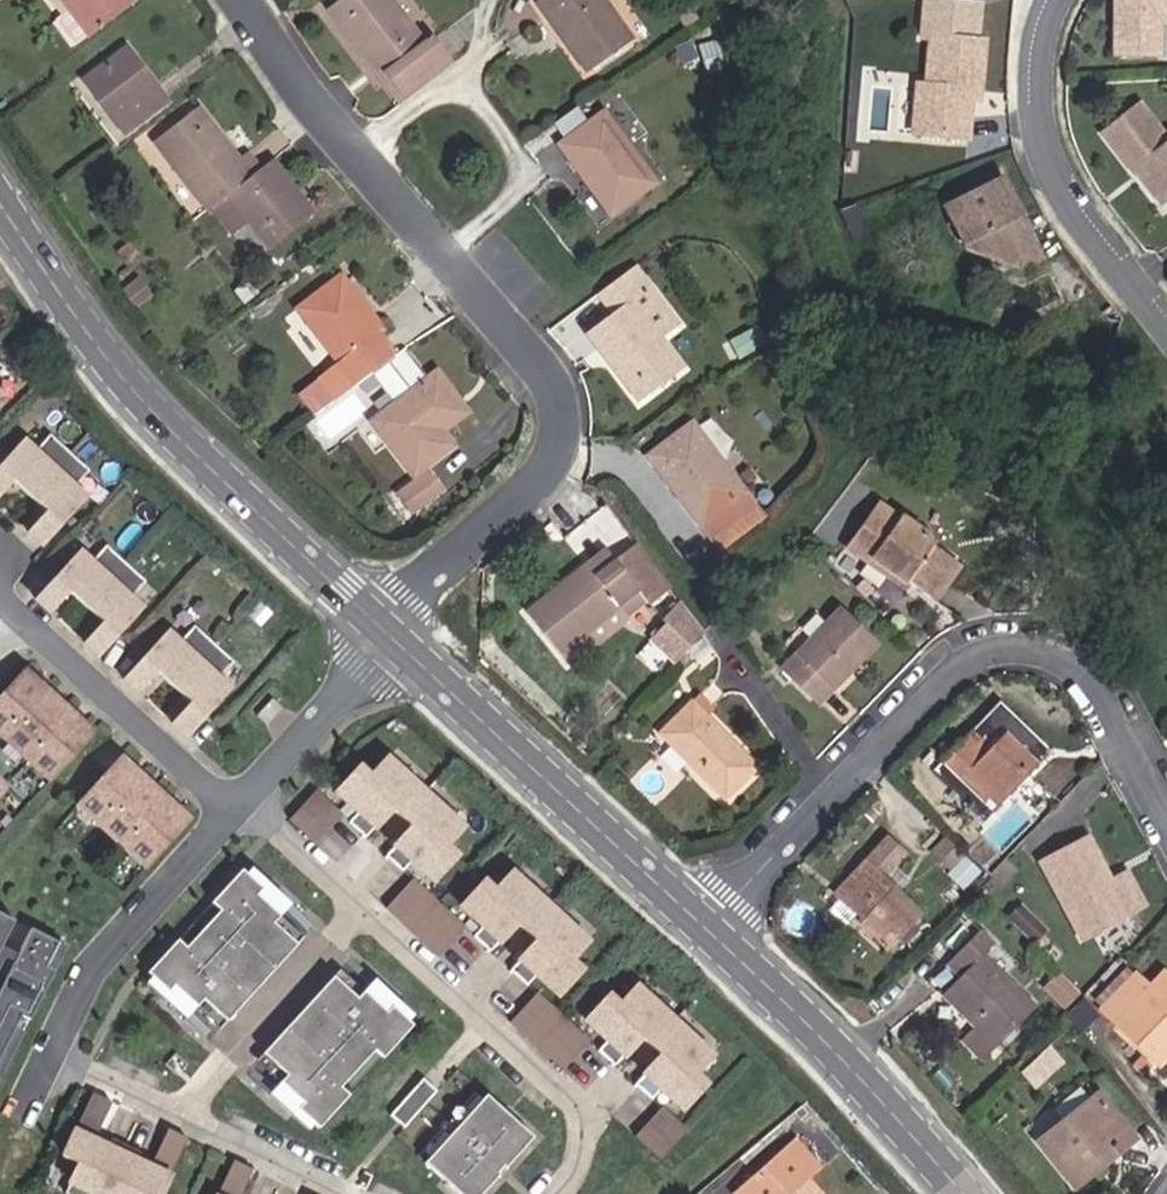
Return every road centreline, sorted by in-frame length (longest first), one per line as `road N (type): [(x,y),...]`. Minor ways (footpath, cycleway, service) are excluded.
road 1 (residential): [(384,632),(536,478),(565,426),(540,362),(396,210),(246,0)]
road 2 (tertiary): [(0,205),(119,378),(384,632)]
road 3 (residential): [(821,800),(942,675),(986,653),(1028,648),(1067,661),(1094,686),(1166,820)]
road 4 (tertiary): [(384,632),(714,929)]
road 5 (residential): [(363,906),(587,1107),(592,1155),(572,1193)]
road 6 (residential): [(1060,0),(1041,61),(1052,153),(1097,238),(1166,325)]
road 7 (tertiary): [(714,929),(886,1103),(960,1193)]
road 8 (residential): [(249,803),(0,592)]
road 9 (residential): [(249,803),(107,959),(55,1053)]
road 10 (residential): [(363,906),(181,1112)]
road 11 (residential): [(384,632),(328,715),(249,803)]
road 12 (residential): [(821,800),(712,637)]
road 13 (residential): [(354,1193),(181,1112)]
road 14 (residential): [(714,929),(821,800)]
road 15 (residential): [(249,803),(363,906)]
road 16 (residential): [(181,1112),(55,1053)]

